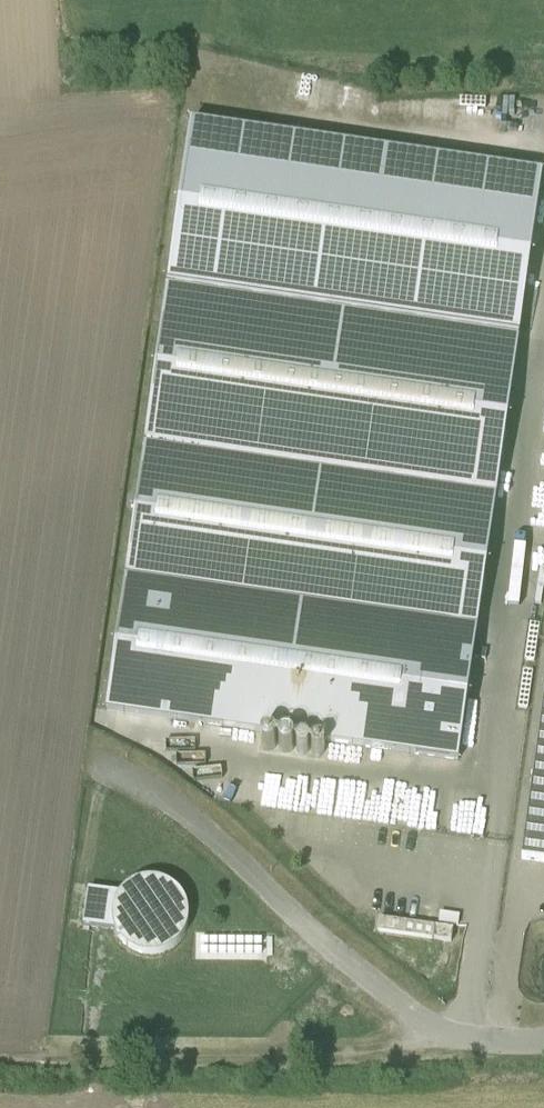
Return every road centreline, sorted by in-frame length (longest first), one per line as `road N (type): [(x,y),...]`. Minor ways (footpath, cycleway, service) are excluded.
road 1 (residential): [(543,1044),(452,1035),(408,1012),(172,804),(109,766)]
road 2 (track): [(452,1035),(432,1046),(385,1051),(0,1050)]

